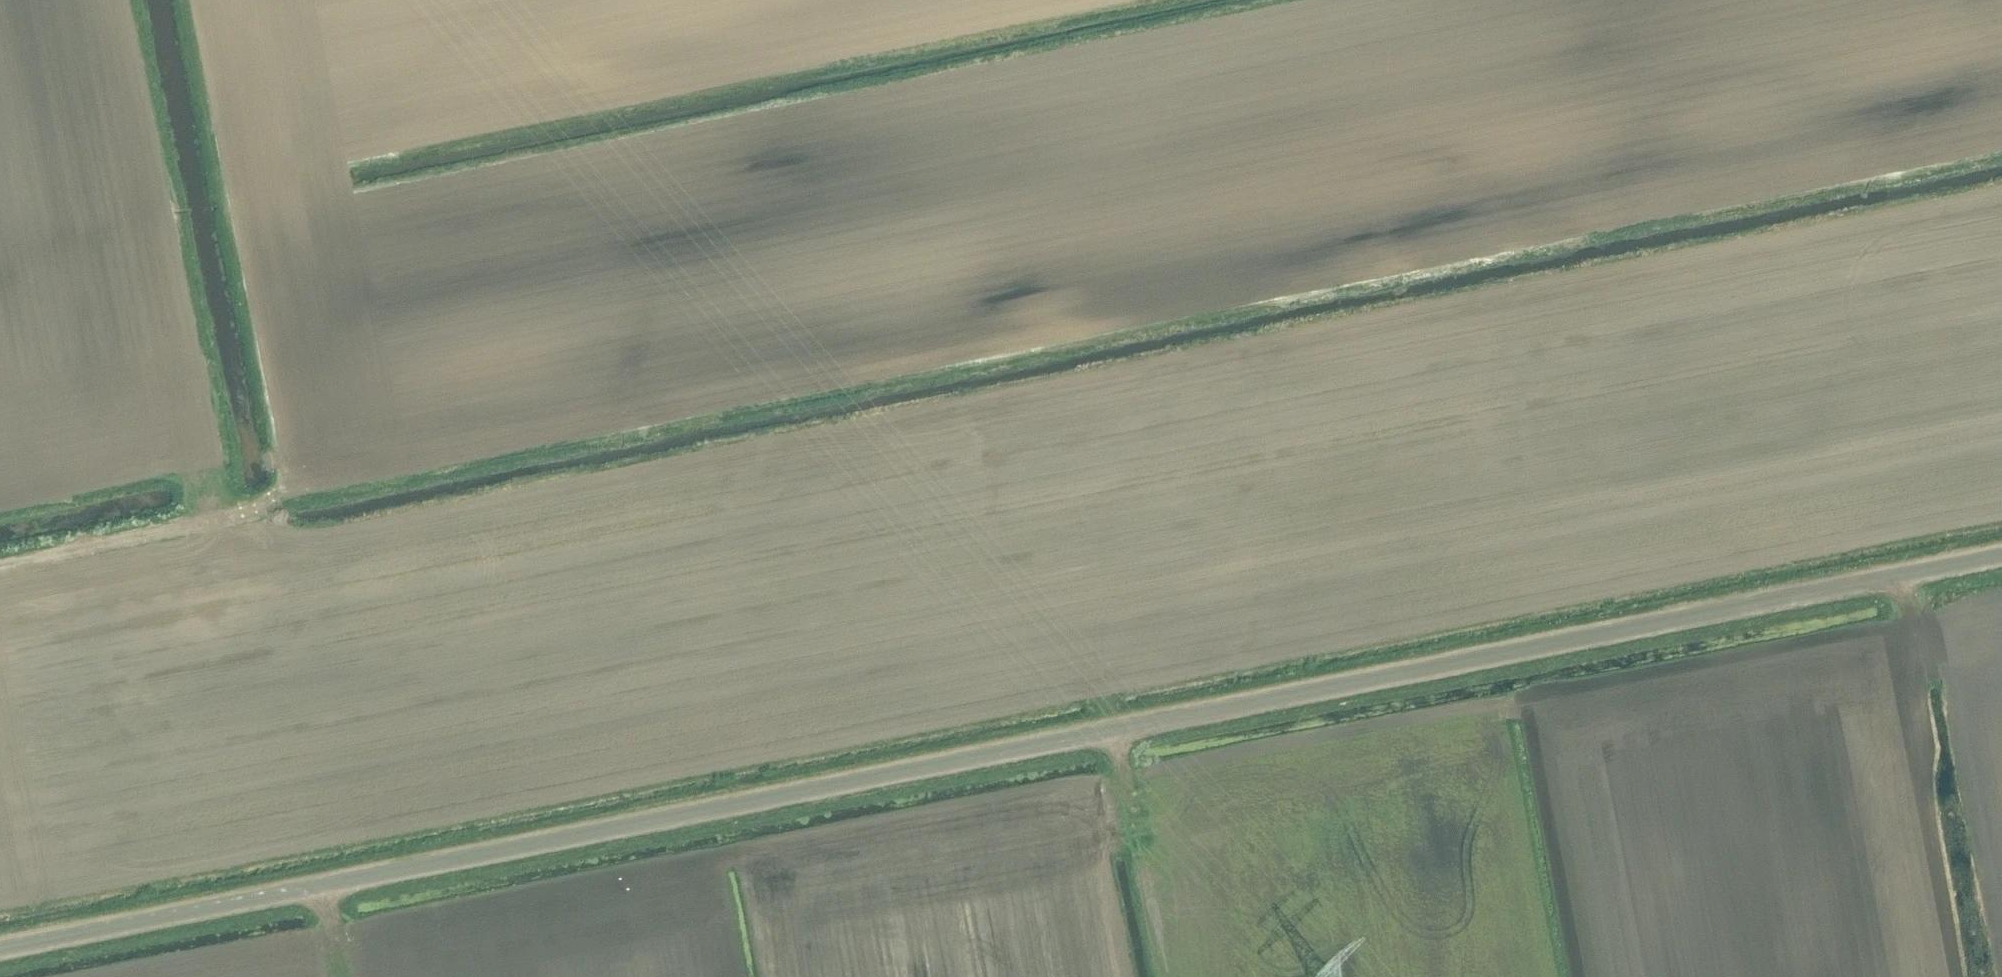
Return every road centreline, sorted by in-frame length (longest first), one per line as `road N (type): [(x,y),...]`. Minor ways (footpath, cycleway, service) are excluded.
road 1 (unclassified): [(0,946),(2001,554)]

